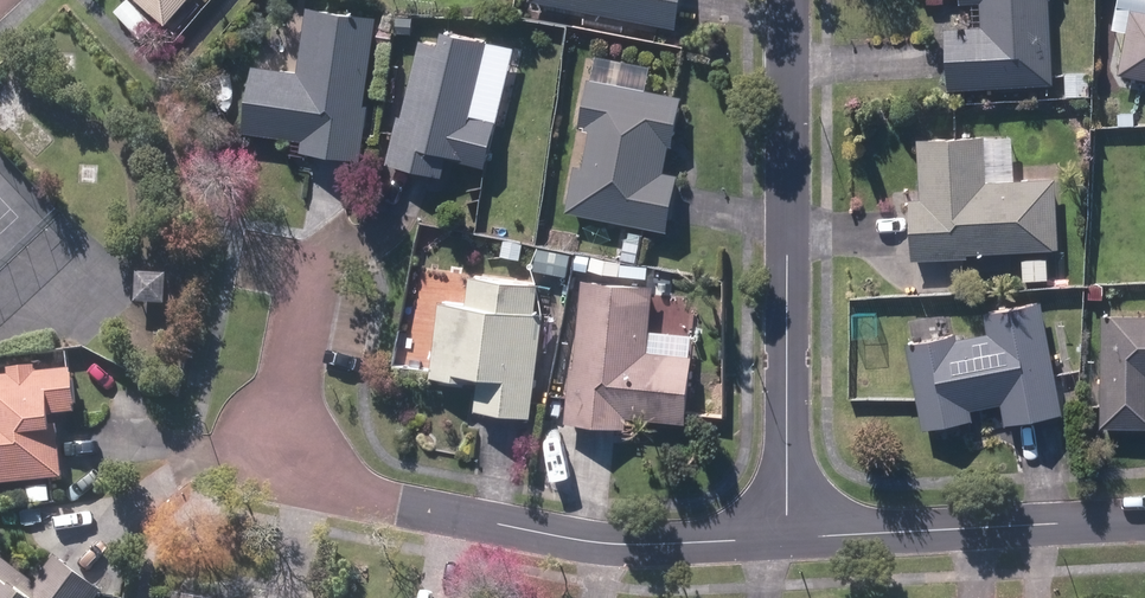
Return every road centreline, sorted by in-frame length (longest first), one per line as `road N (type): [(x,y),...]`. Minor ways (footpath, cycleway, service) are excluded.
road 1 (residential): [(317,257),(284,452),(399,504),(616,543),(789,535)]
road 2 (residential): [(787,0),(789,535)]
road 3 (residential): [(789,535),(1144,523)]

